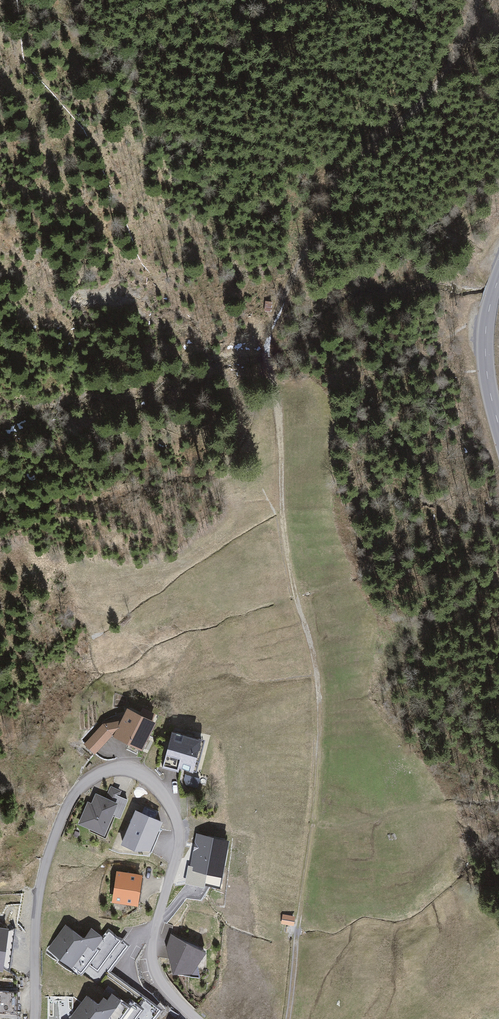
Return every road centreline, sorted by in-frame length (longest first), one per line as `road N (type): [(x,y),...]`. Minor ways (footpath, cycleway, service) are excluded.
road 1 (track): [(475,0),(448,69),(372,156),(285,289),(283,514),(318,678),(313,826),(287,1018)]
road 2 (unclassified): [(197,1018),(153,973),(183,838),(172,806),(132,768),(84,787),(65,810),(45,872),(36,1018)]
road 3 (secondary): [(498,289),(491,358),(498,425)]

